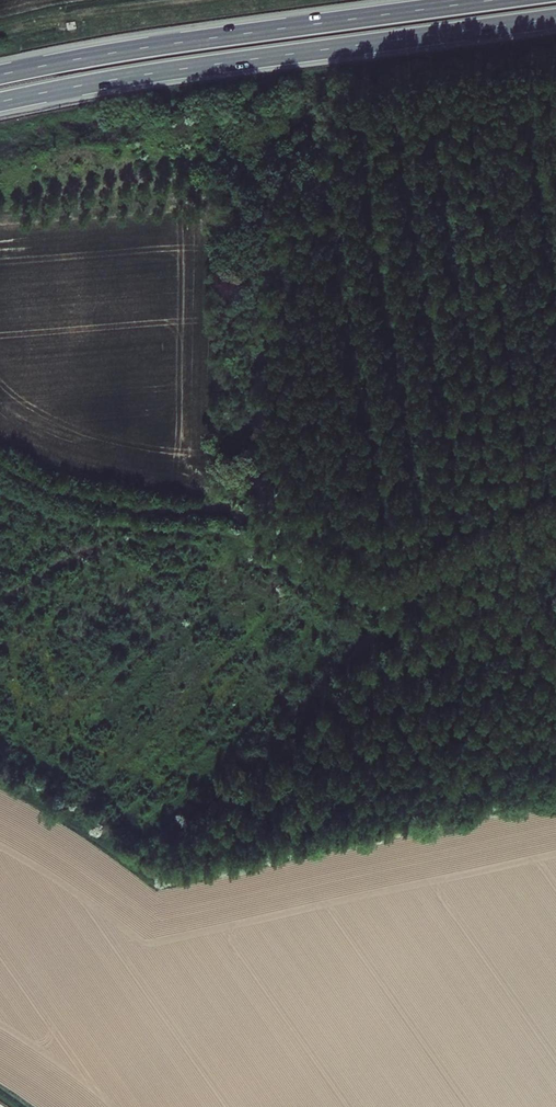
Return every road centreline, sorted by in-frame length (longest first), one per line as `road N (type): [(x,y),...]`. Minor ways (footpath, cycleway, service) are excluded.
road 1 (trunk): [(0,102),(555,18)]
road 2 (trunk): [(494,0),(0,75)]

